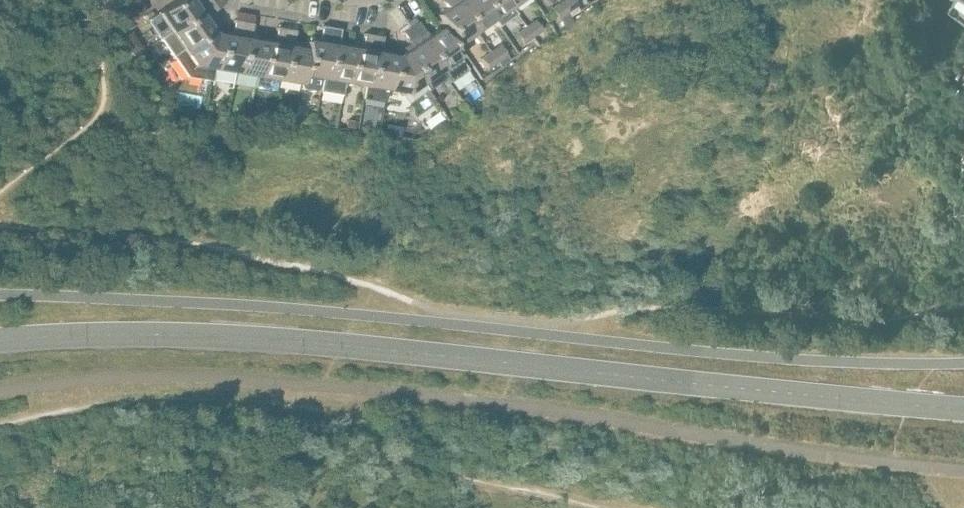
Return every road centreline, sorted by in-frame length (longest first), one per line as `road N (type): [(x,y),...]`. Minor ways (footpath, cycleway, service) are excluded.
road 1 (tertiary): [(963,413),(314,342),(118,332),(0,340)]

